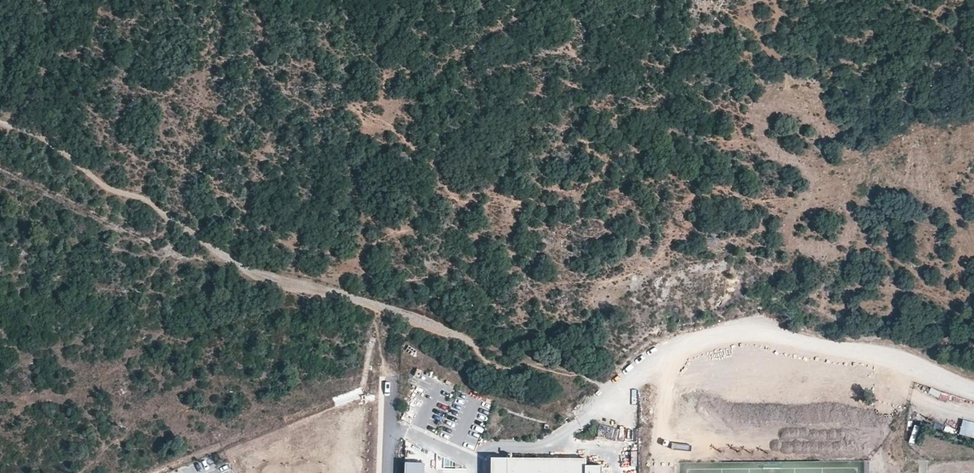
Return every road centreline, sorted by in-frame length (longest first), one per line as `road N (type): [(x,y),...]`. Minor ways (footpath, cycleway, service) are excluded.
road 1 (track): [(611,395),(589,379),(491,365),(461,336),(247,270),(146,200),(106,188),(32,132),(0,122)]
road 2 (residential): [(973,393),(892,361),(740,331),(660,357),(581,424)]

